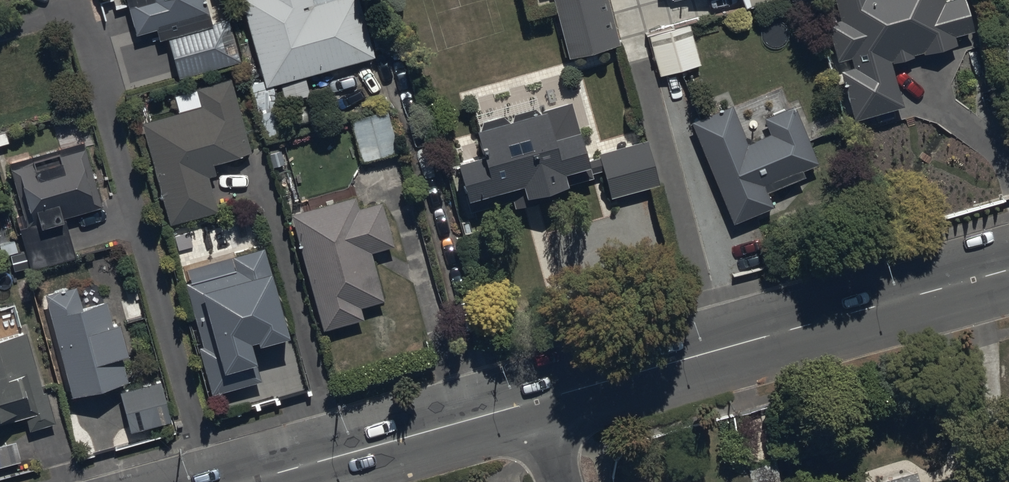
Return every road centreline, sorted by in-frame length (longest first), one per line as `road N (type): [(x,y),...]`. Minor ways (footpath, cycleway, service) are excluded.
road 1 (tertiary): [(536,403),(1008,272)]
road 2 (tertiary): [(252,481),(536,403)]

